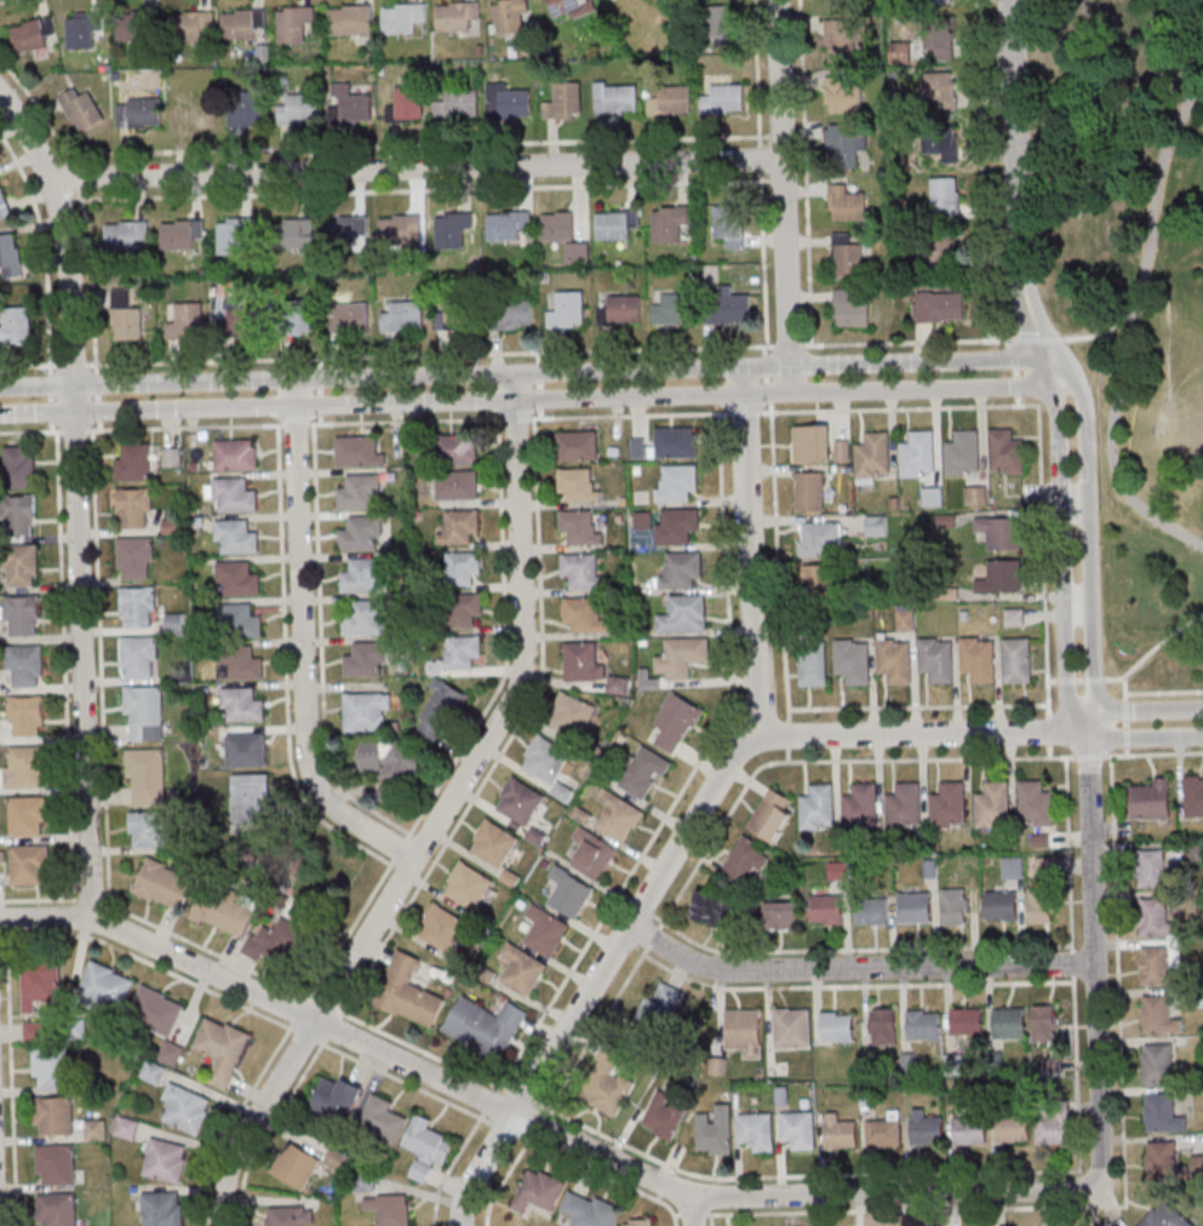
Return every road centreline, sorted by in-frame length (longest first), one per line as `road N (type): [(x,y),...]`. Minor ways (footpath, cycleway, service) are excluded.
road 1 (residential): [(1099,1192),(688,1198),(97,916),(0,921)]
road 2 (tertiary): [(0,412),(1029,385),(1048,369)]
road 3 (tertiary): [(1048,369),(1010,357),(0,387)]
road 4 (residential): [(460,1225),(472,1179),(756,715),(741,365)]
road 5 (residential): [(228,1225),(227,1187),(239,1148),(519,686),(516,372)]
road 6 (residential): [(781,157),(50,179)]
road 7 (residential): [(414,859),(332,808),(309,773),(293,379)]
road 8 (residential): [(97,916),(75,399)]
road 9 (residential): [(1094,964),(712,967),(630,922)]
road 10 (residential): [(1099,1192),(1089,729)]
road 11 (residential): [(790,388),(774,0)]
road 12 (tertiary): [(1089,729),(1082,394),(1048,369)]
road 13 (residential): [(1048,369),(1030,321),(1015,190),(1009,0)]
road 14 (tertiary): [(1048,369),(1066,703),(1089,729)]
road 15 (residential): [(1089,729),(749,733)]
road 16 (residential): [(75,399),(71,273),(58,195),(0,100)]

